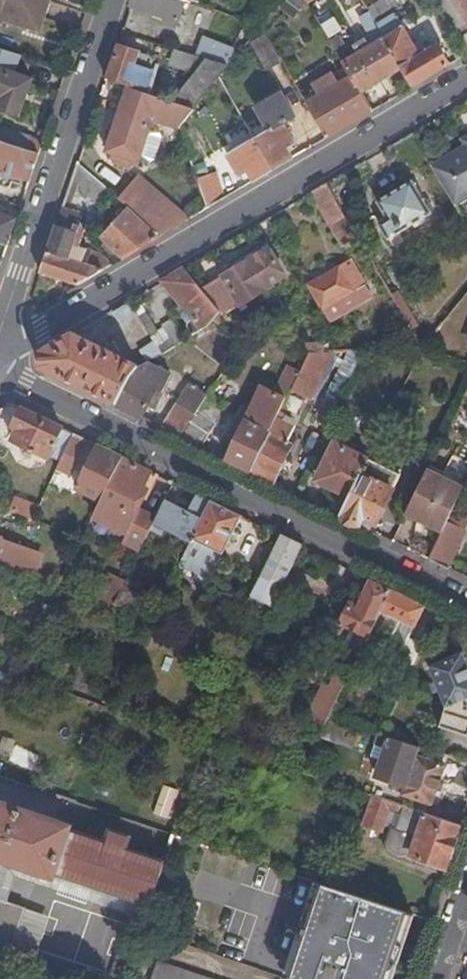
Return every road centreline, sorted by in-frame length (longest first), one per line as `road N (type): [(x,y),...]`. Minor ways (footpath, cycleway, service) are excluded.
road 1 (tertiary): [(466,79),(0,354)]
road 2 (residential): [(466,599),(0,356)]
road 3 (residential): [(0,349),(117,0)]

